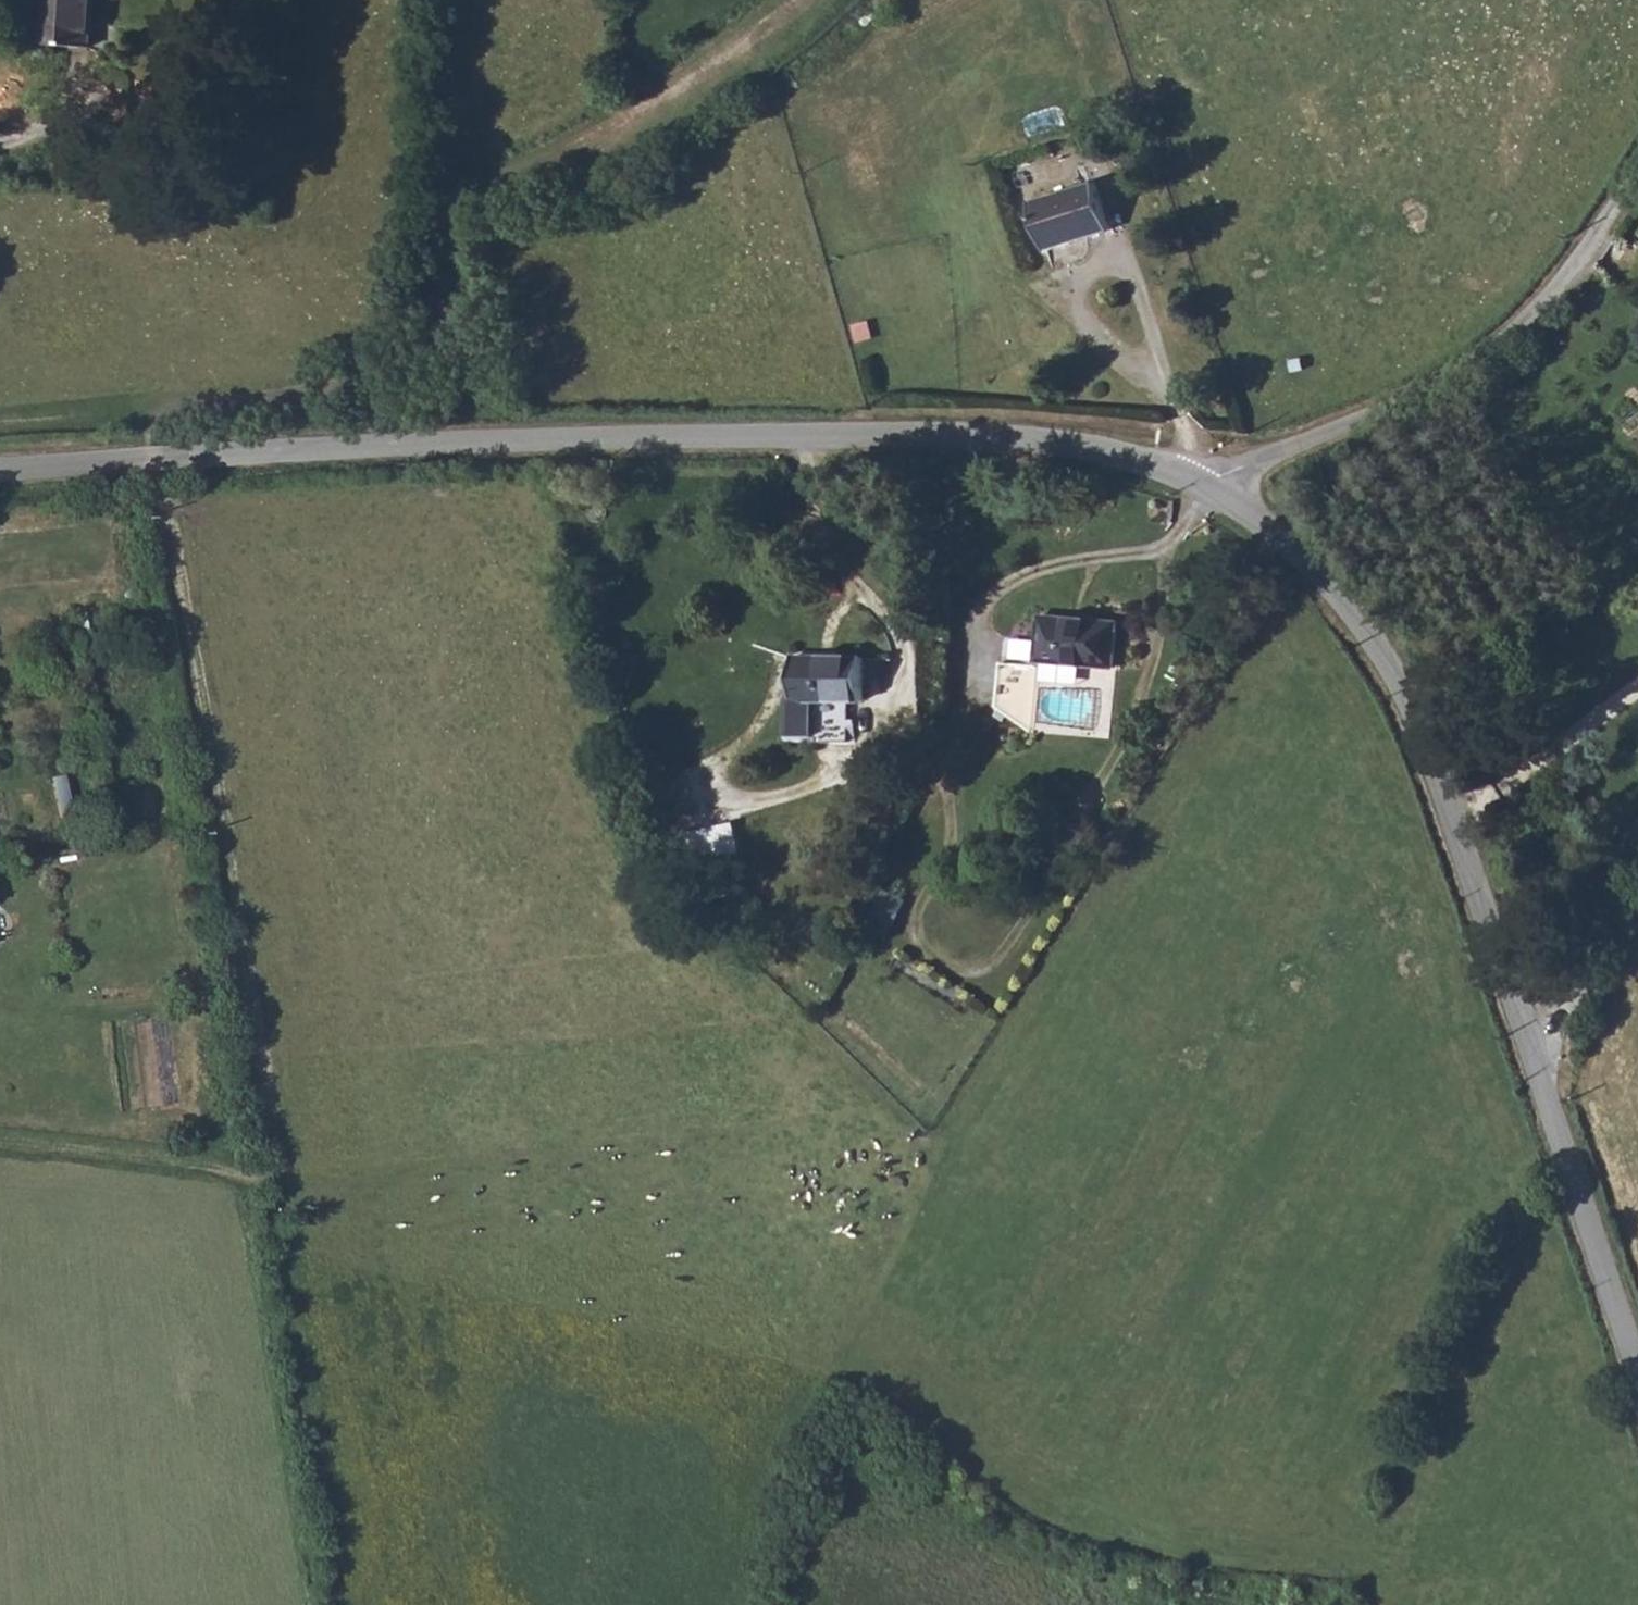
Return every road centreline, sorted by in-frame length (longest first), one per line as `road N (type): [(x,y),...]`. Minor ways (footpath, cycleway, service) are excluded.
road 1 (tertiary): [(1207,485),(1104,453),(911,442),(253,452),(0,475)]
road 2 (tertiary): [(1637,1377),(1460,833),(1380,648),(1322,577),(1207,485)]
road 3 (track): [(162,460),(272,1165)]
road 4 (unclassified): [(1207,485),(1480,361),(1552,301),(1637,179)]
road 5 (track): [(520,186),(676,100),(811,0)]

